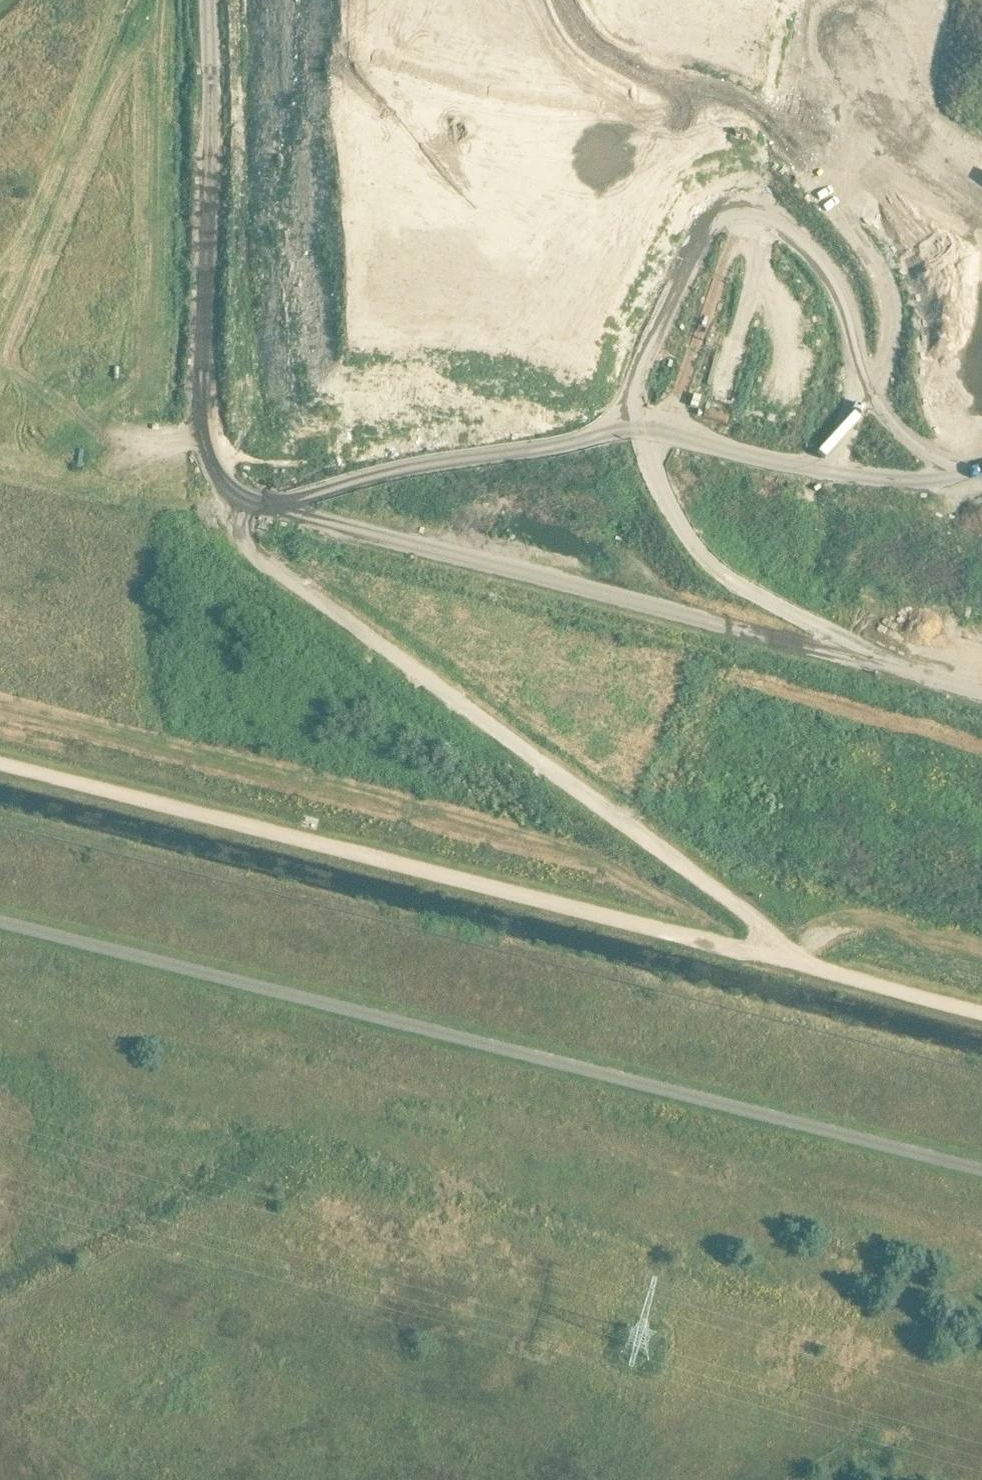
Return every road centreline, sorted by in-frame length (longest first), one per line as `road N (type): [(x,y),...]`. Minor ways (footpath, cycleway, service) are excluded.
road 1 (unclassified): [(0,920),(981,1167)]
road 2 (track): [(0,769),(981,1015)]

